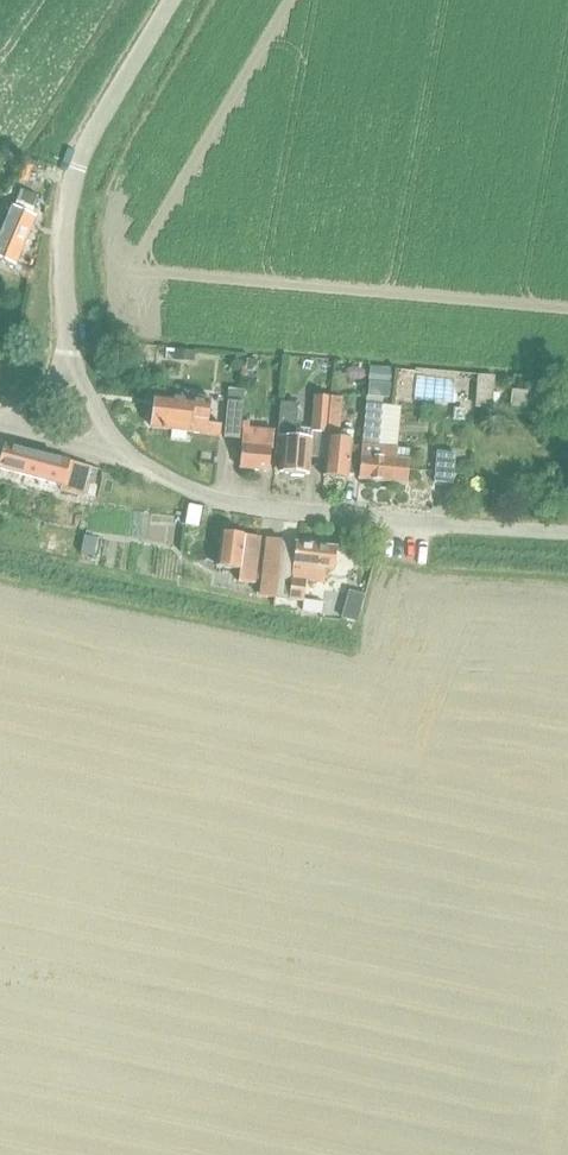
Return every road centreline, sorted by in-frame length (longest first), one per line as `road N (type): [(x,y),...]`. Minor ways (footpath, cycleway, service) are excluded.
road 1 (unclassified): [(567,530),(373,518),(195,489),(118,450)]
road 2 (unclassified): [(169,0),(73,171),(60,255),(67,354)]
road 3 (unclassified): [(118,450),(0,421)]

